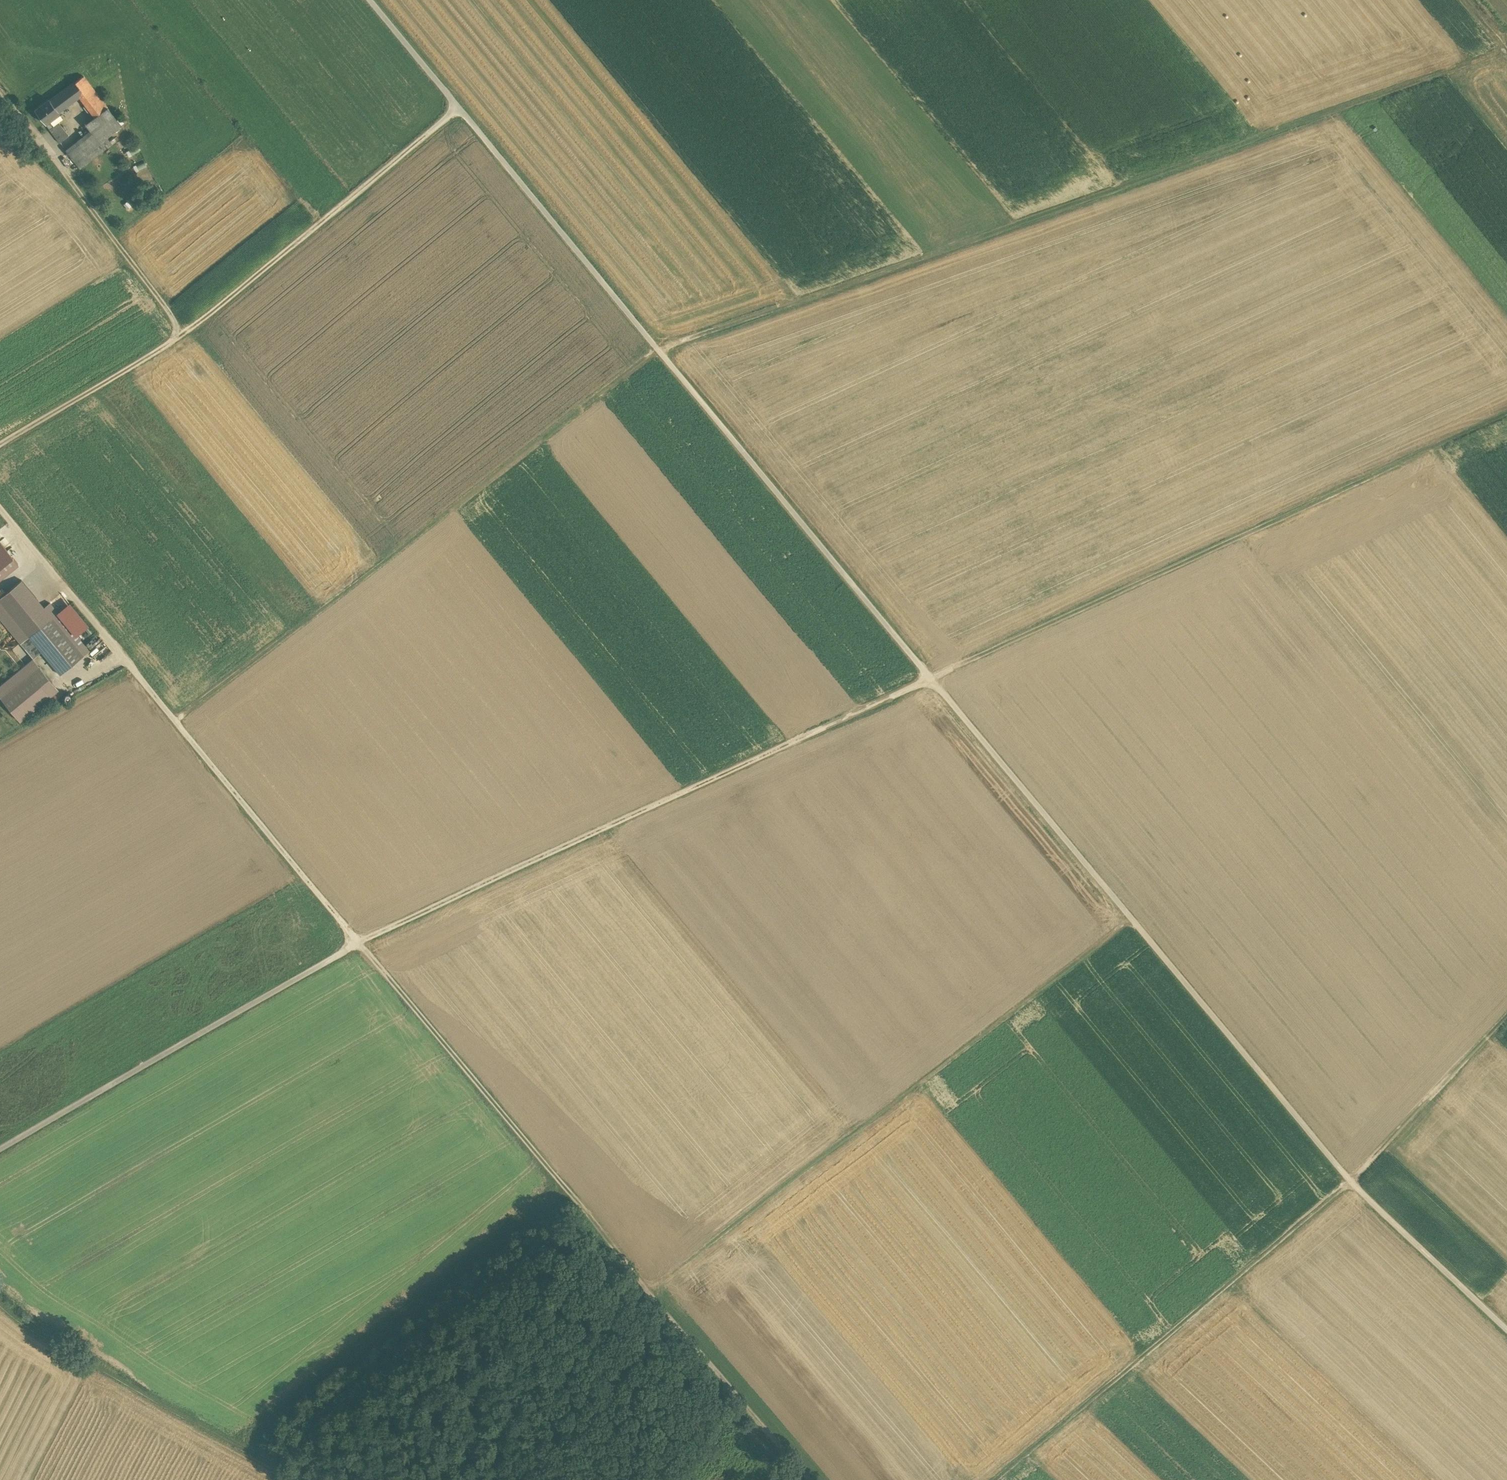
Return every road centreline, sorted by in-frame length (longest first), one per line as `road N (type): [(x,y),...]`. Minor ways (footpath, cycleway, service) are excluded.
road 1 (track): [(1506,1331),(1352,1185),(372,0)]
road 2 (track): [(0,508),(581,1214),(812,1479)]
road 3 (track): [(0,1150),(359,943),(933,681)]
road 4 (track): [(1460,0),(1502,51),(664,350)]
road 5 (track): [(1506,1018),(1352,1185),(994,1479)]
road 6 (track): [(1506,416),(933,681)]
road 7 (track): [(182,727),(664,350)]
road 8 (track): [(657,1299),(1132,920)]
road 9 (track): [(461,112),(184,333),(0,446)]

